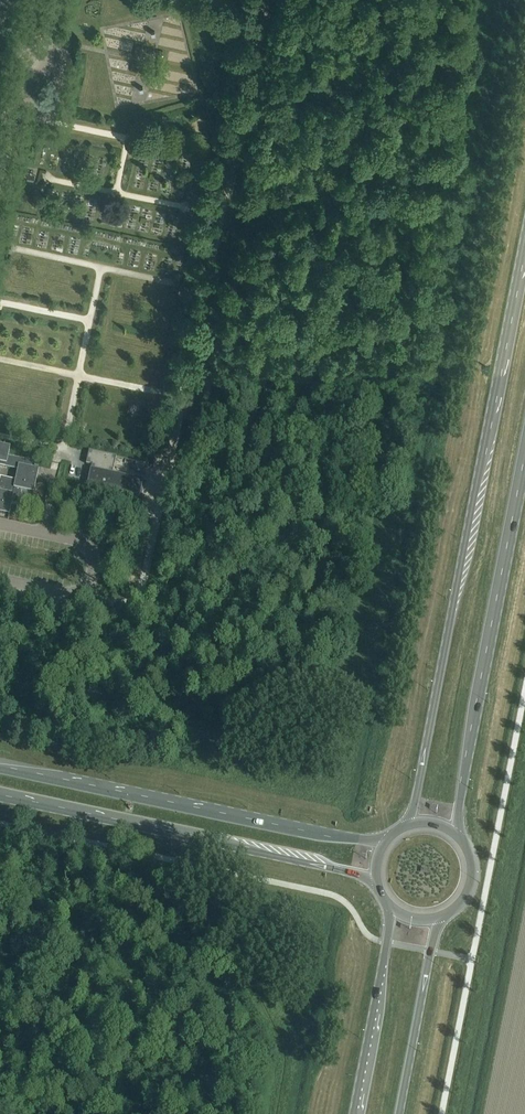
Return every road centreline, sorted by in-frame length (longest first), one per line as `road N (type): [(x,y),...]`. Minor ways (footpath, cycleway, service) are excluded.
road 1 (primary): [(524,247),(412,826)]
road 2 (secondary): [(383,847),(0,768)]
road 3 (secondary): [(0,796),(377,879)]
road 4 (primary): [(454,835),(524,472)]
road 5 (primary): [(393,908),(353,1113)]
road 6 (primary): [(400,1113),(438,918)]

